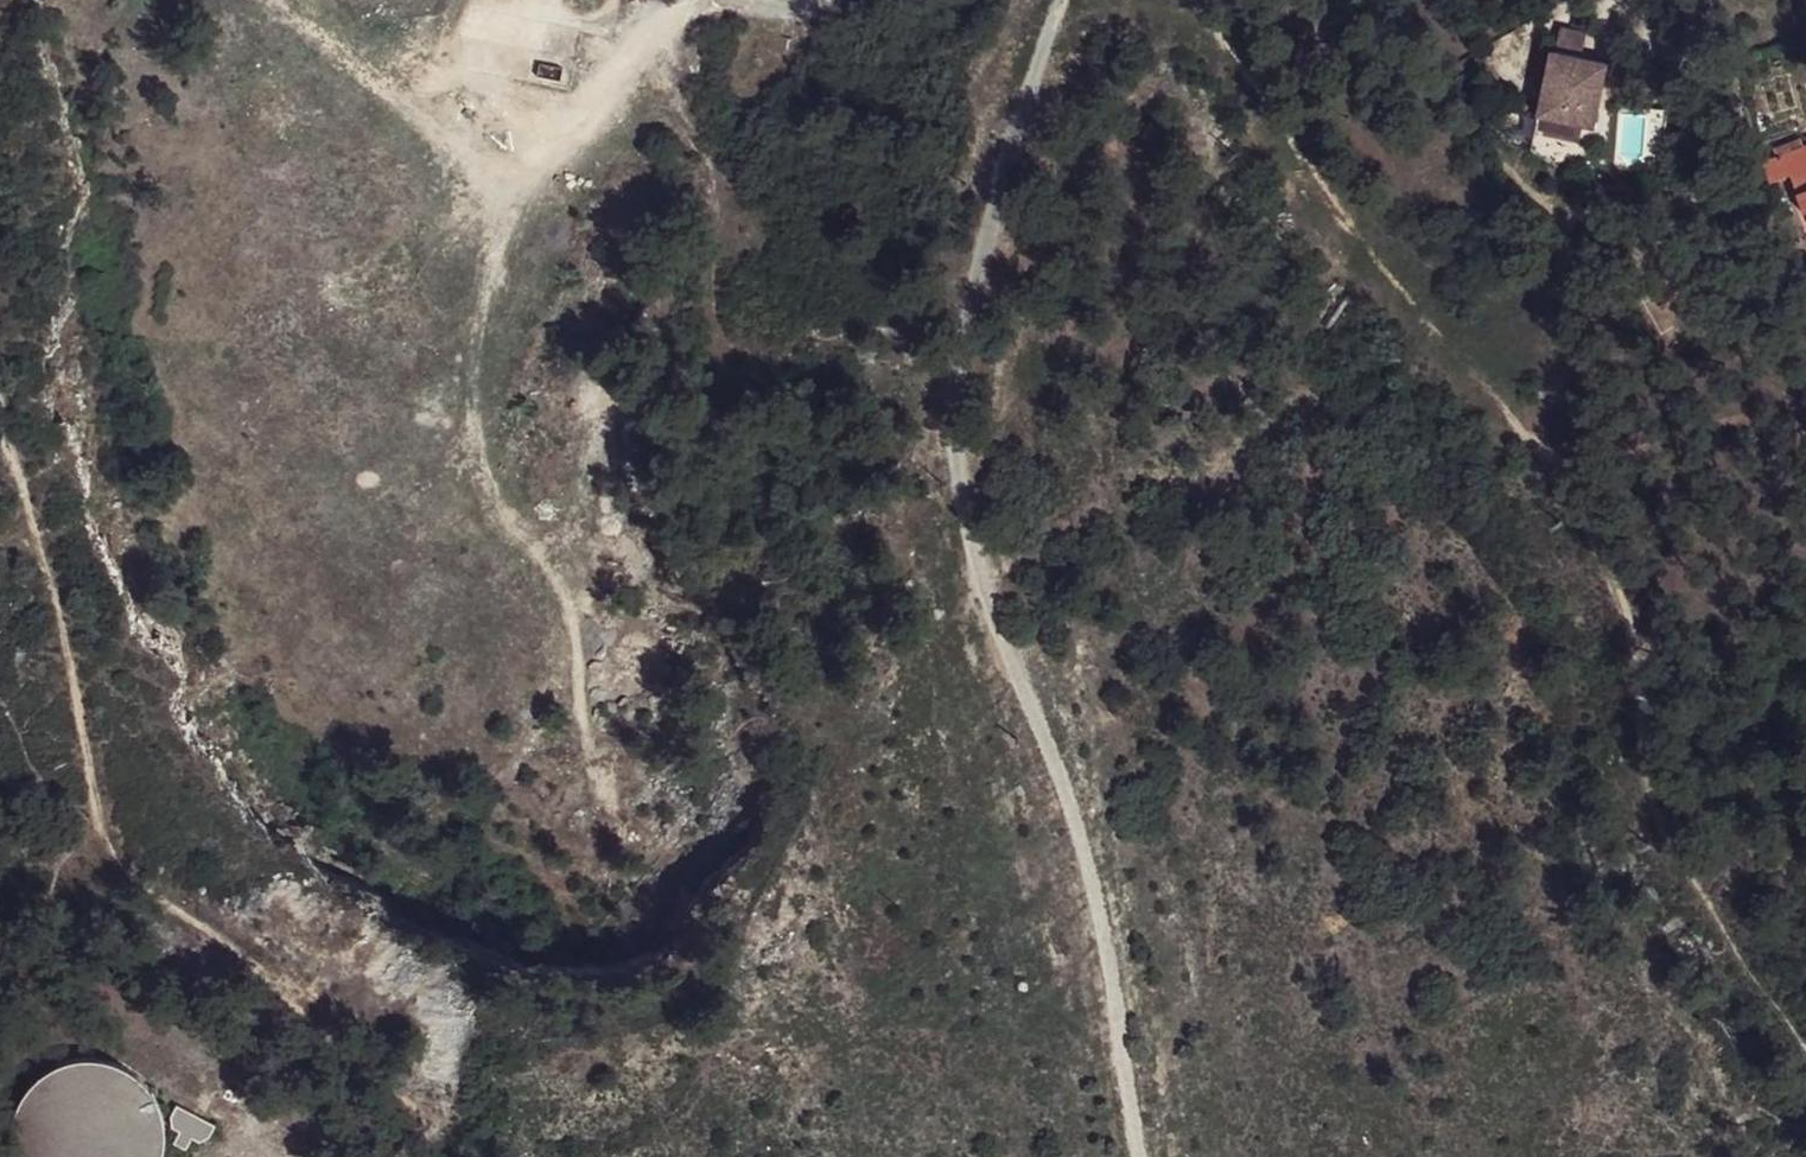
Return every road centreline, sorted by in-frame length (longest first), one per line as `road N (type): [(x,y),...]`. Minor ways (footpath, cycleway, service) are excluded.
road 1 (track): [(820,0),(666,4),(516,177)]

